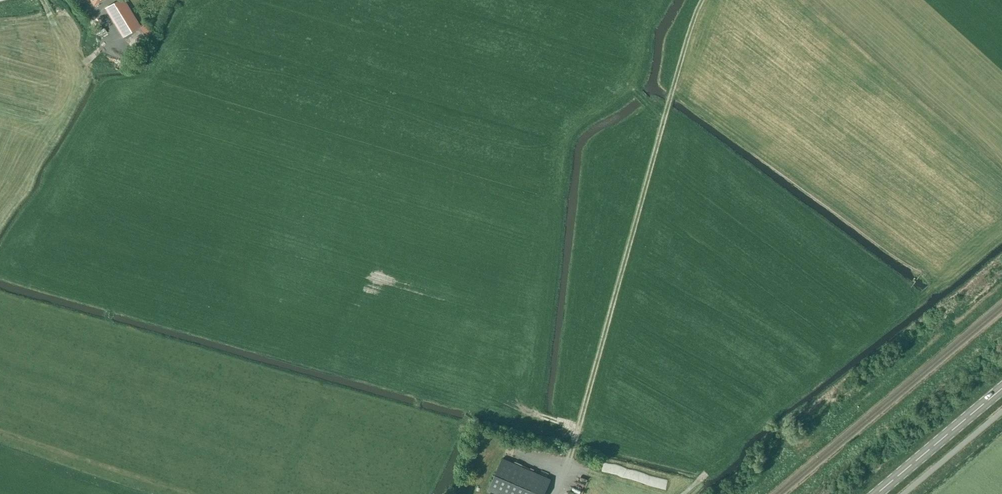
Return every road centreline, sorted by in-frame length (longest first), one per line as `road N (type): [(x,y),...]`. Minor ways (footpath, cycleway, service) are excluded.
road 1 (track): [(558,486),(702,0)]
road 2 (tertiary): [(877,493),(1001,389)]

